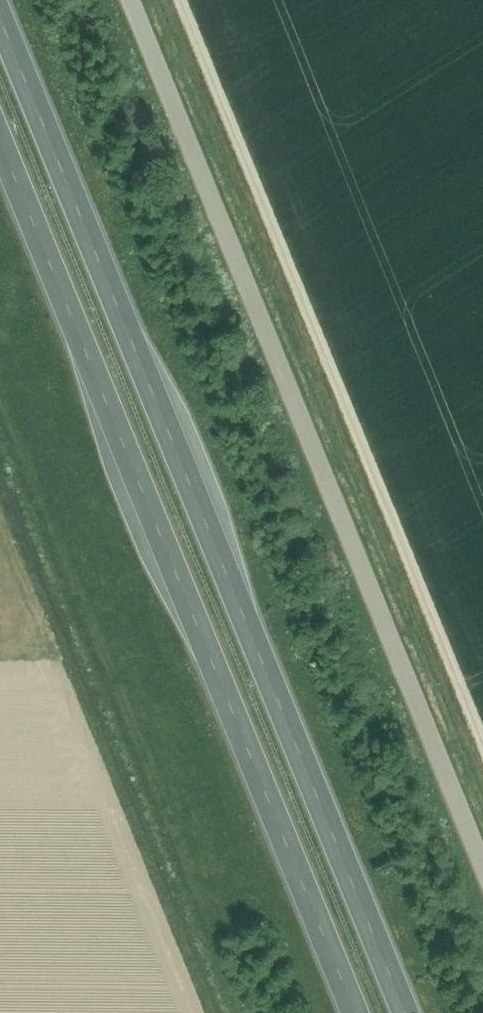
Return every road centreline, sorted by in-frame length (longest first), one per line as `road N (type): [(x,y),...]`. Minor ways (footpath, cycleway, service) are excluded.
road 1 (trunk): [(405,1012),(0,21)]
road 2 (trunk): [(0,136),(356,1012)]
road 3 (unclassified): [(482,867),(130,0)]

